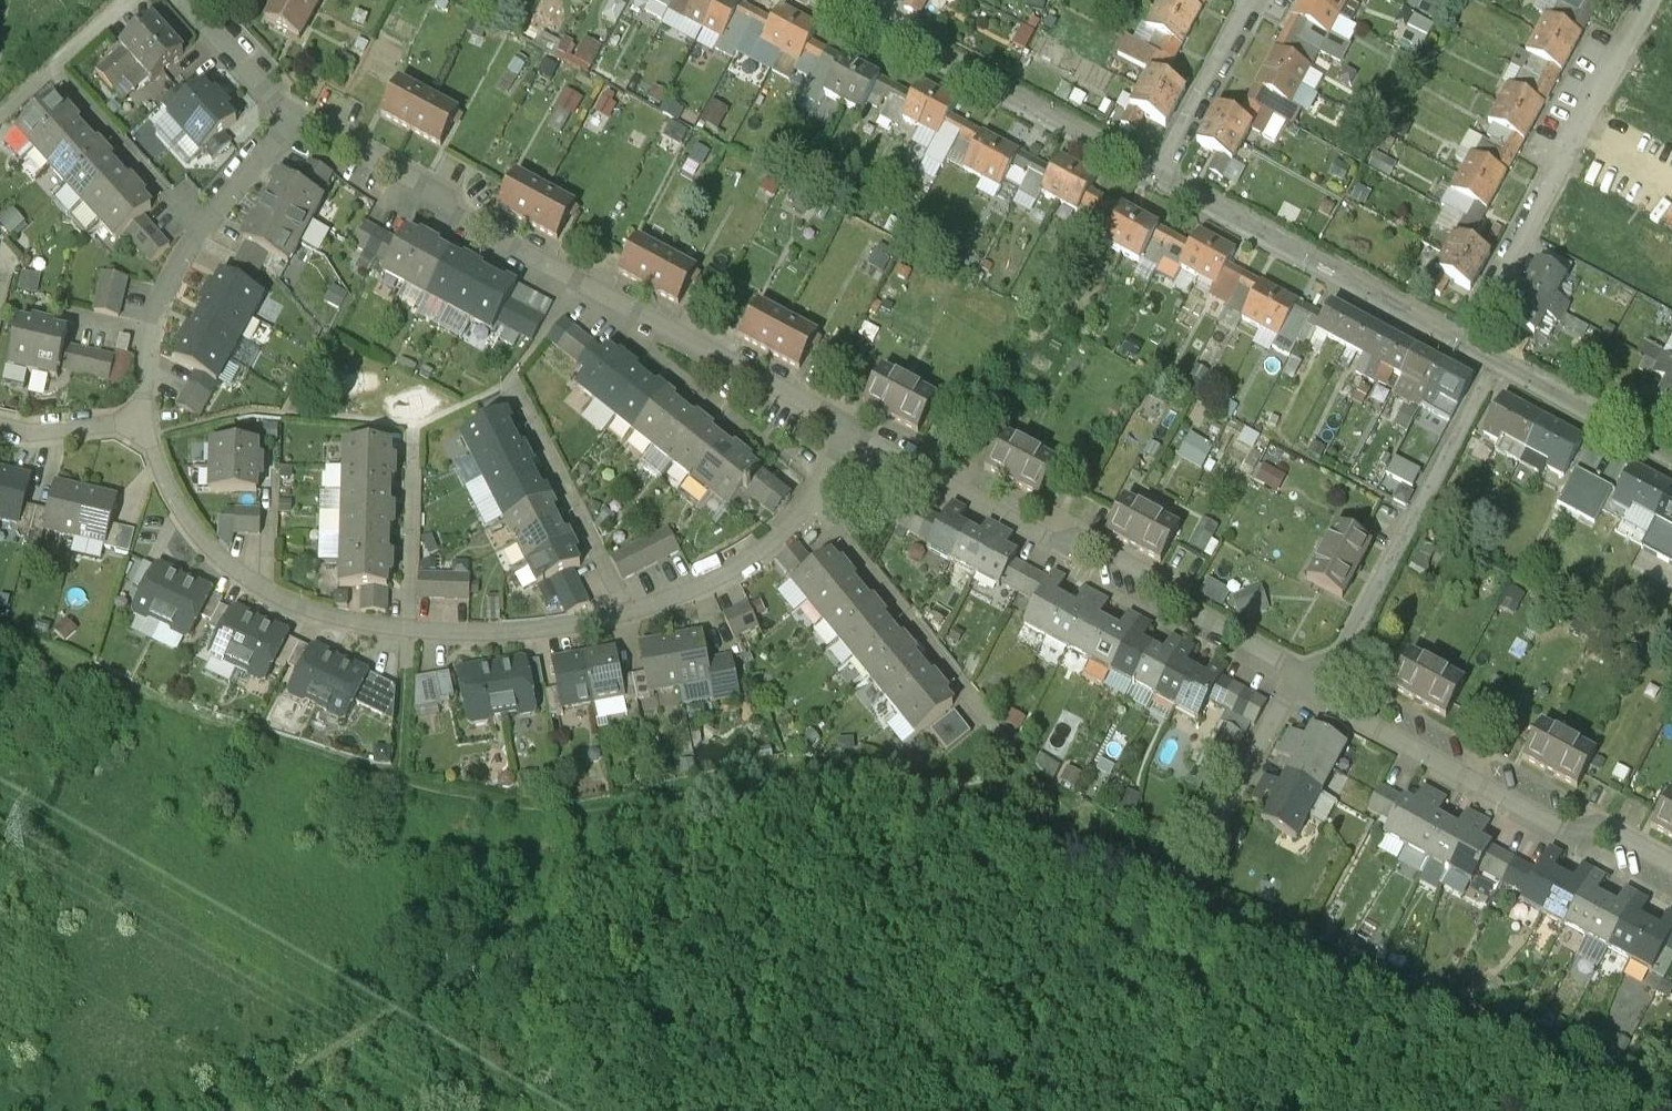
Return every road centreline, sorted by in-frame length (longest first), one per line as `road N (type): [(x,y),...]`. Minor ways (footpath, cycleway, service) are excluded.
road 1 (residential): [(853,425),(375,176),(288,116)]
road 2 (residential): [(1321,681),(853,425)]
road 3 (residential): [(1671,869),(1321,681)]
road 4 (residential): [(1649,0),(1464,338)]
road 5 (residential): [(1321,681),(1500,357)]
road 6 (residential): [(1163,172),(1464,338)]
road 7 (residential): [(861,8),(1163,172)]
road 8 (residential): [(813,498),(1019,747)]
road 9 (residential): [(627,613),(509,380)]
road 10 (residential): [(1187,896),(1287,699),(1321,681)]
road 11 (residential): [(144,413),(172,490),(211,551),(269,600)]
road 12 (track): [(1019,747),(1060,794),(1187,896)]
road 13 (residential): [(627,613),(740,566),(813,498)]
road 14 (residential): [(409,633),(529,632),(627,613)]
road 15 (residential): [(196,226),(48,71)]
road 16 (residential): [(409,633),(414,426)]
road 17 (residential): [(1500,357),(1671,448)]
road 18 (residential): [(1252,0),(1163,172)]
road 19 (residential): [(288,116),(187,0)]
road 20 (residential): [(409,633),(401,785)]
road 21 (residential): [(0,427),(28,432),(144,413)]
road 22 (residential): [(269,600),(345,625),(409,633)]
road 23 (residential): [(288,116),(196,226)]
road 24 (residential): [(269,600),(273,470)]

